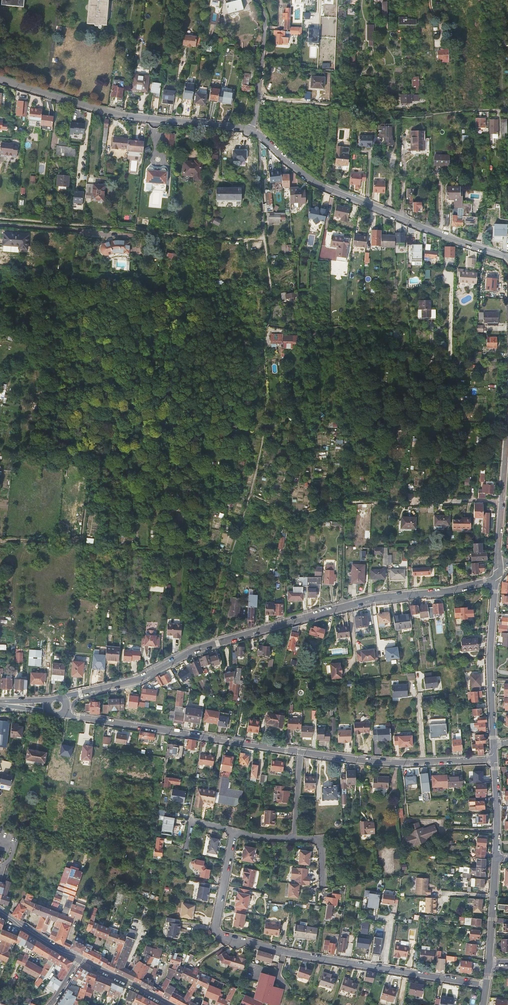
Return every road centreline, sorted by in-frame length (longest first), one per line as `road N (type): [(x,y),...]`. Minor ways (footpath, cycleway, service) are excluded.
road 1 (residential): [(496,578),(342,608),(64,700)]
road 2 (residential): [(486,985),(219,937),(235,832)]
road 3 (residential): [(252,129),(322,186),(507,257)]
road 4 (track): [(0,218),(264,238)]
road 5 (unclassified): [(0,80),(115,114),(252,129)]
road 6 (track): [(257,98),(395,117),(507,110)]
road 7 (residential): [(62,715),(299,752)]
road 8 (track): [(250,495),(298,514),(344,503),(342,608)]
road 9 (residential): [(299,752),(397,763),(494,760)]
road 10 (residential): [(496,578),(493,743)]
road 11 (track): [(344,503),(502,502)]
road 12 (residential): [(507,435),(496,578)]
road 13 (track): [(447,500),(461,437),(461,361)]

